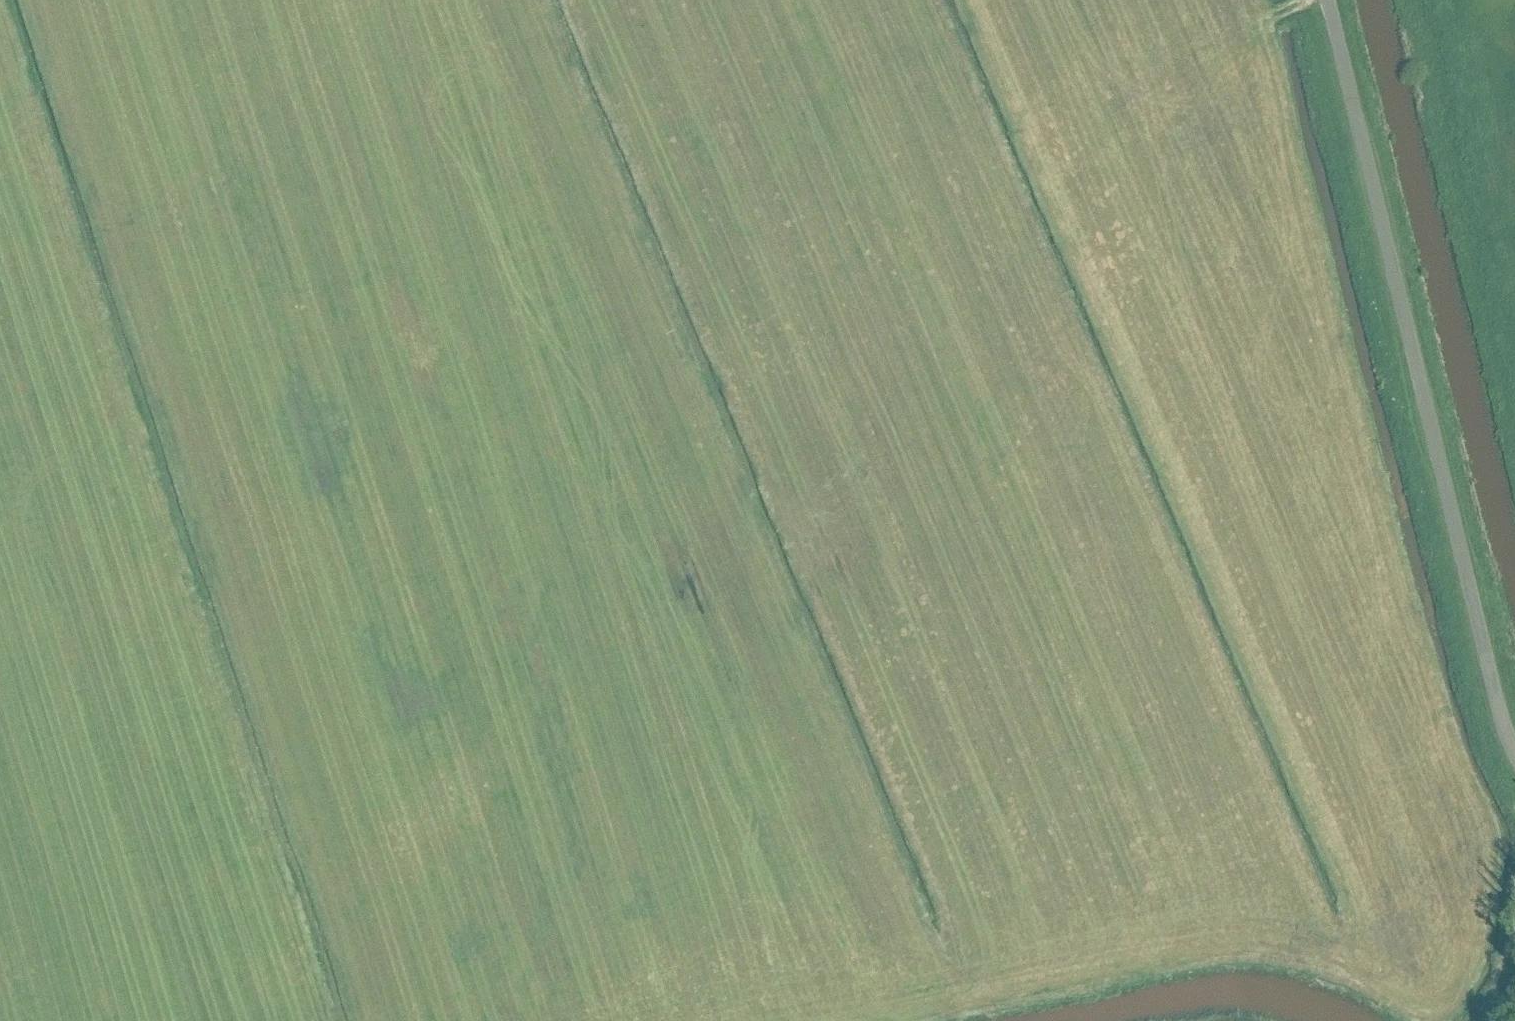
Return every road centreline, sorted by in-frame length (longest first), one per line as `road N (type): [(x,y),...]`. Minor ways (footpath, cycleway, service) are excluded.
road 1 (unclassified): [(1514,756),(1327,0)]

